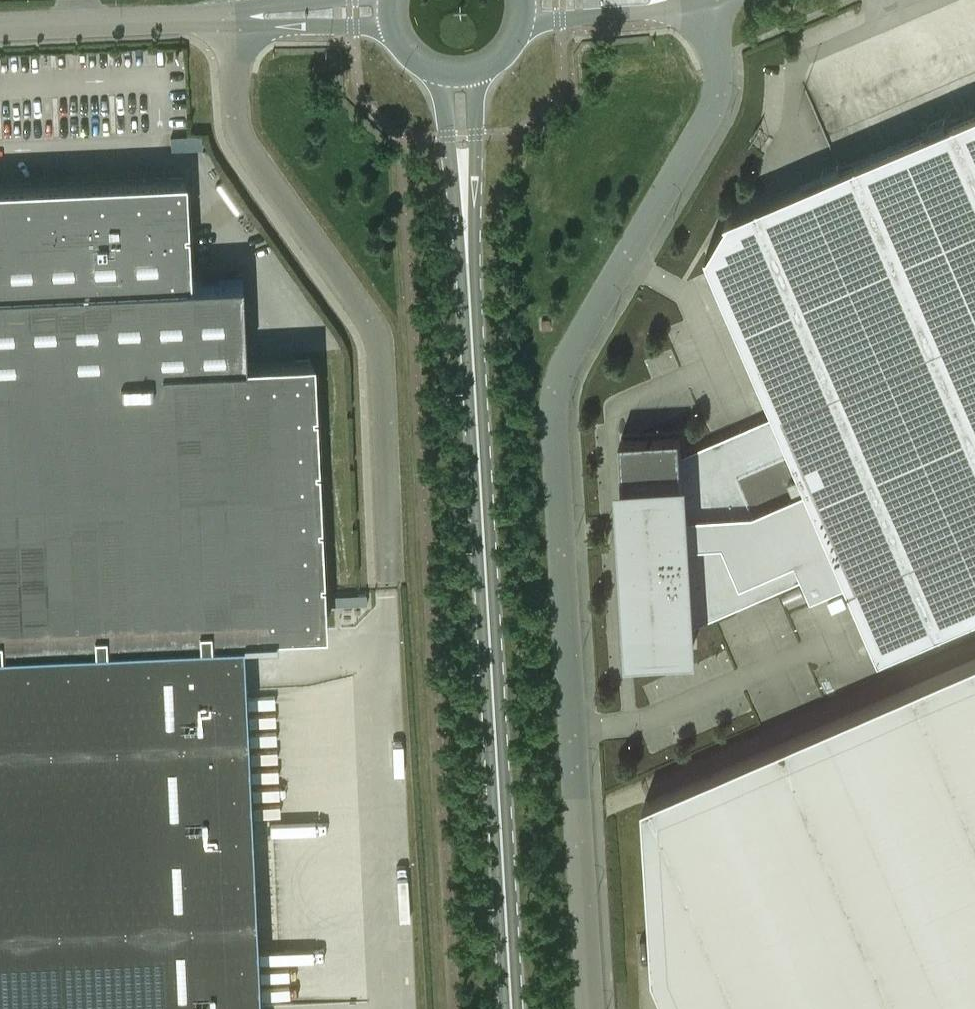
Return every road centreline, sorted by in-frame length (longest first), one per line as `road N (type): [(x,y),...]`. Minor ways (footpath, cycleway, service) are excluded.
road 1 (unclassified): [(590,1008),(556,389),(719,104),(707,2)]
road 2 (tertiary): [(513,1008),(463,80)]
road 3 (unclassified): [(395,783),(383,367),(375,335),(237,135),(236,17)]
road 4 (unclassified): [(0,28),(236,17)]
road 5 (unclassified): [(707,2),(527,10)]
road 6 (unclassified): [(236,17),(390,14)]

